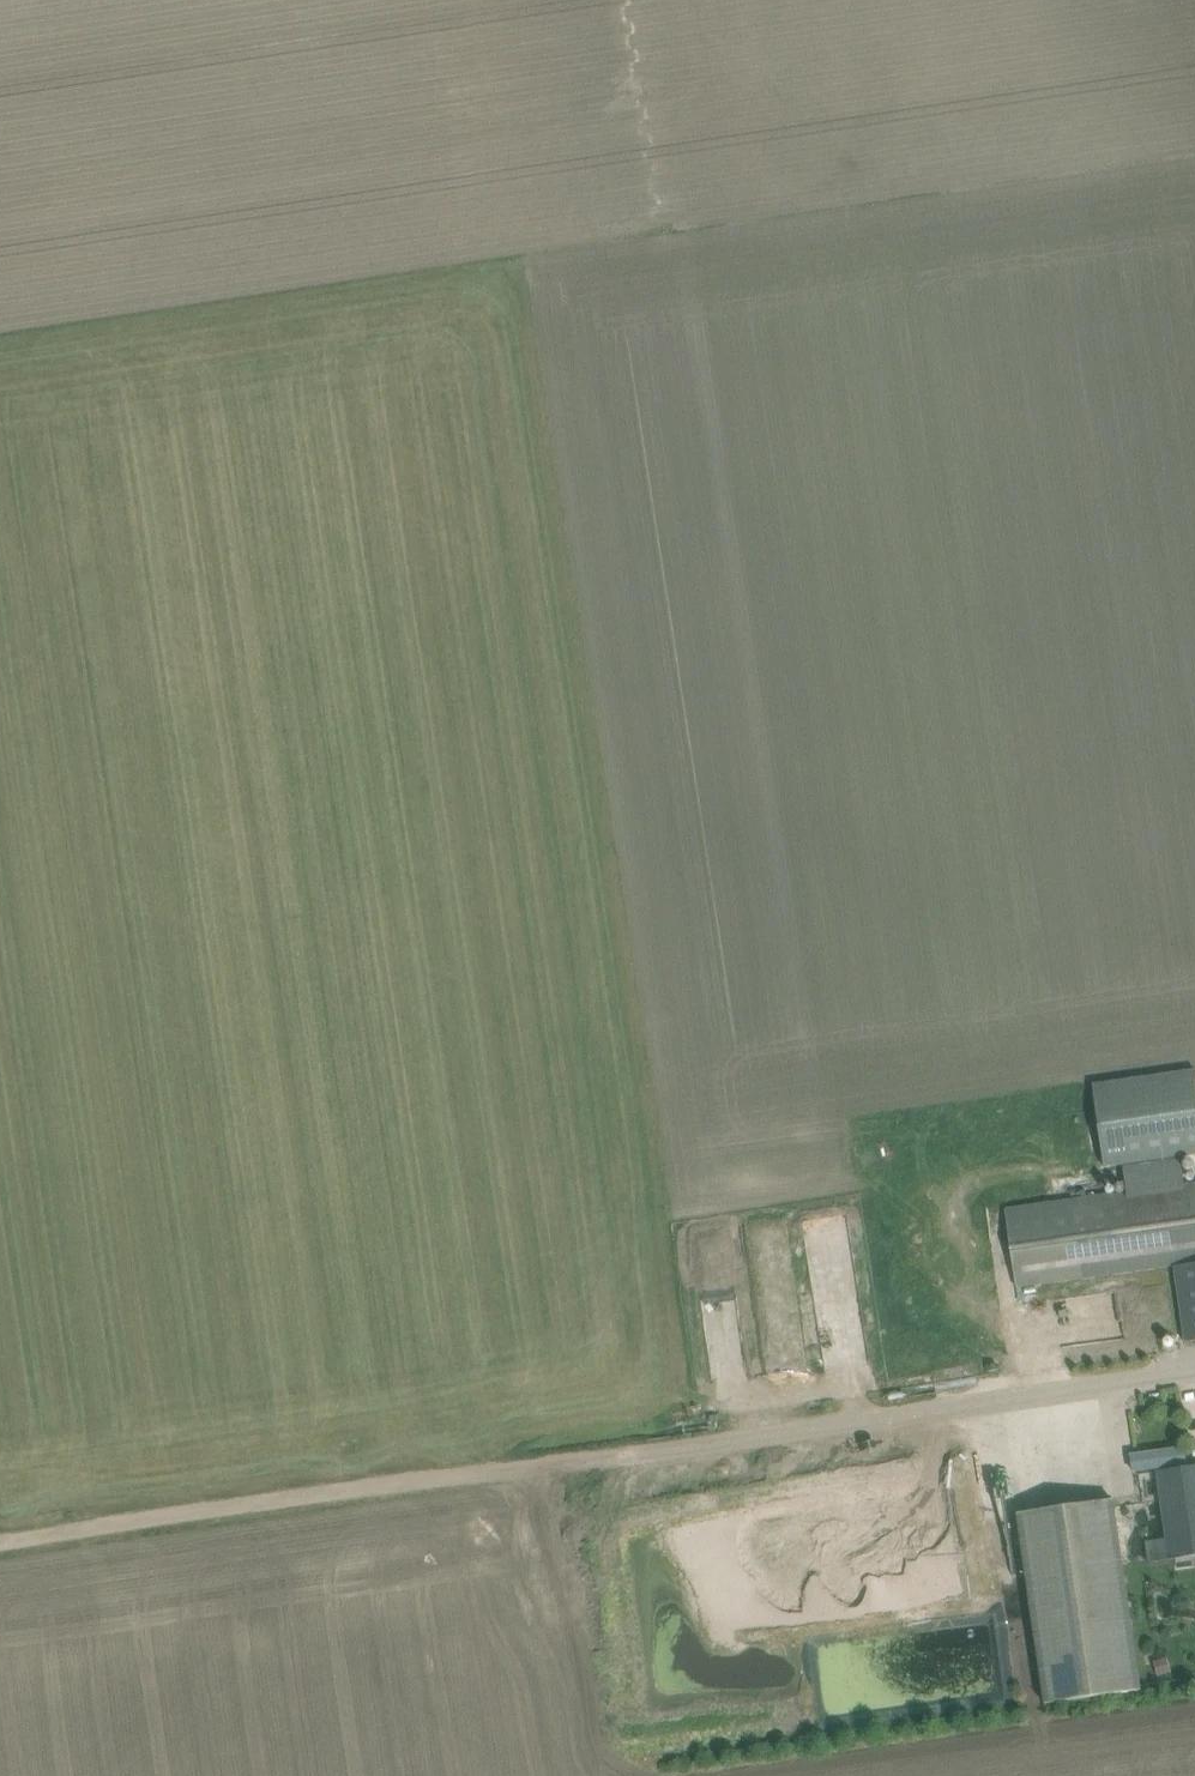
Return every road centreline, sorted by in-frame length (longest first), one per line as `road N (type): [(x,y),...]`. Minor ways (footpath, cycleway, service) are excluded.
road 1 (track): [(1194,1378),(0,1546)]

